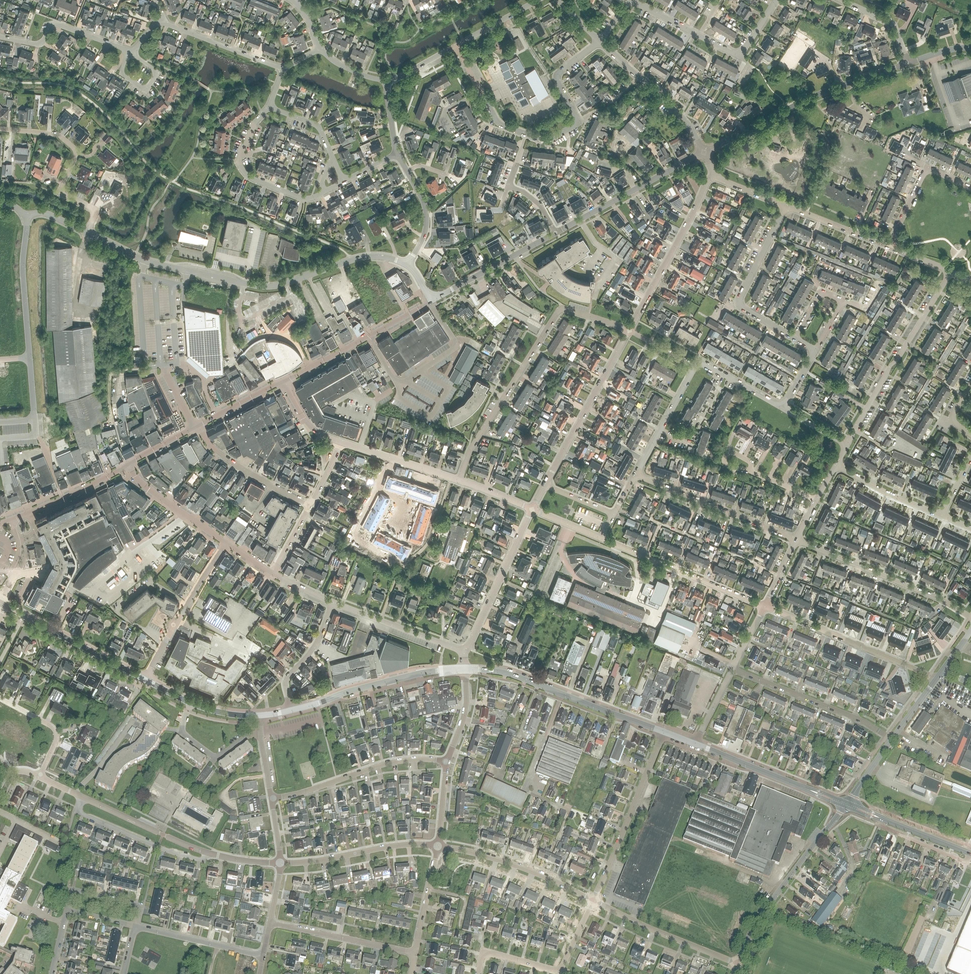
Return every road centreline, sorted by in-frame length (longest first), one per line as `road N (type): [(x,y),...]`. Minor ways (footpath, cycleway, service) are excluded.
road 1 (tertiary): [(88,232),(145,260),(267,287),(363,257),(408,265)]
road 2 (residential): [(629,330),(558,311),(459,481)]
road 3 (tertiary): [(704,152),(813,97),(907,63)]
road 4 (secondary): [(664,732),(507,673),(464,669)]
road 5 (residential): [(847,445),(951,271)]
road 6 (tertiary): [(736,963),(762,914),(847,805)]
road 7 (residential): [(777,0),(739,56),(630,0)]
road 8 (residential): [(970,617),(797,540)]
road 9 (residential): [(0,129),(54,134),(75,149),(63,192),(97,211),(88,232)]
road 10 (residential): [(936,679),(764,607)]
road 11 (residential): [(593,901),(664,732)]
road 12 (residential): [(447,761),(388,763),(271,798)]
road 13 (residential): [(629,330),(716,175)]
road 14 (residential): [(544,486),(629,330)]
road 15 (residential): [(764,607),(601,539)]
road 16 (residential): [(797,540),(635,474)]
road 17 (residential): [(891,740),(732,669)]
road 18 (residential): [(794,339),(739,303),(787,206)]
road 19 (tertiary): [(556,233),(704,152)]
road 20 (residential): [(593,901),(515,865),(438,846)]
road 21 (secondary): [(146,680),(1,603)]
road 22 (secondary): [(847,805),(695,744)]
road 23 (residential): [(326,191),(305,199),(243,170),(242,151),(269,107)]
road 24 (residential): [(600,42),(557,76),(575,126),(551,140),(527,135)]
road 25 (residential): [(438,846),(280,863)]
road 26 (unclassified): [(146,680),(226,543)]
road 27 (residential): [(464,652),(532,510)]
road 28 (residential): [(736,963),(593,901)]
road 29 (residential): [(82,797),(82,814),(178,854),(201,860),(208,852)]
road 30 (secondary): [(441,670),(292,710)]
road 31 (residential): [(285,380),(421,308)]
road 32 (residential): [(704,152),(688,123),(600,42)]
road 33 (residential): [(415,953),(270,923)]
road 34 (unclassified): [(27,215),(29,358)]
road 35 (residential): [(128,50),(59,25),(42,43),(0,37)]
road 36 (unclassified): [(464,652),(333,603)]
road 37 (tertiary): [(433,296),(556,233)]
road 38 (residential): [(208,852),(82,797)]
road 39 (residential): [(816,351),(844,301),(820,296),(794,339)]
road 40 (residential): [(263,956),(135,926)]
road 41 (residential): [(283,70),(164,19)]
road 42 (unclassified): [(889,245),(927,171),(970,188)]
road 43 (residential): [(12,519),(128,467)]
road 44 (residential): [(696,366),(635,474)]
road 45 (residential): [(459,481),(342,442)]
road 46 (residential): [(556,233),(540,205),(510,186),(527,135)]
road 47 (residential): [(292,710),(286,681),(309,654),(333,603)]
road 48 (residential): [(261,734),(212,756),(184,733),(191,703)]
road 49 (residential): [(527,135),(497,122),(454,46)]

